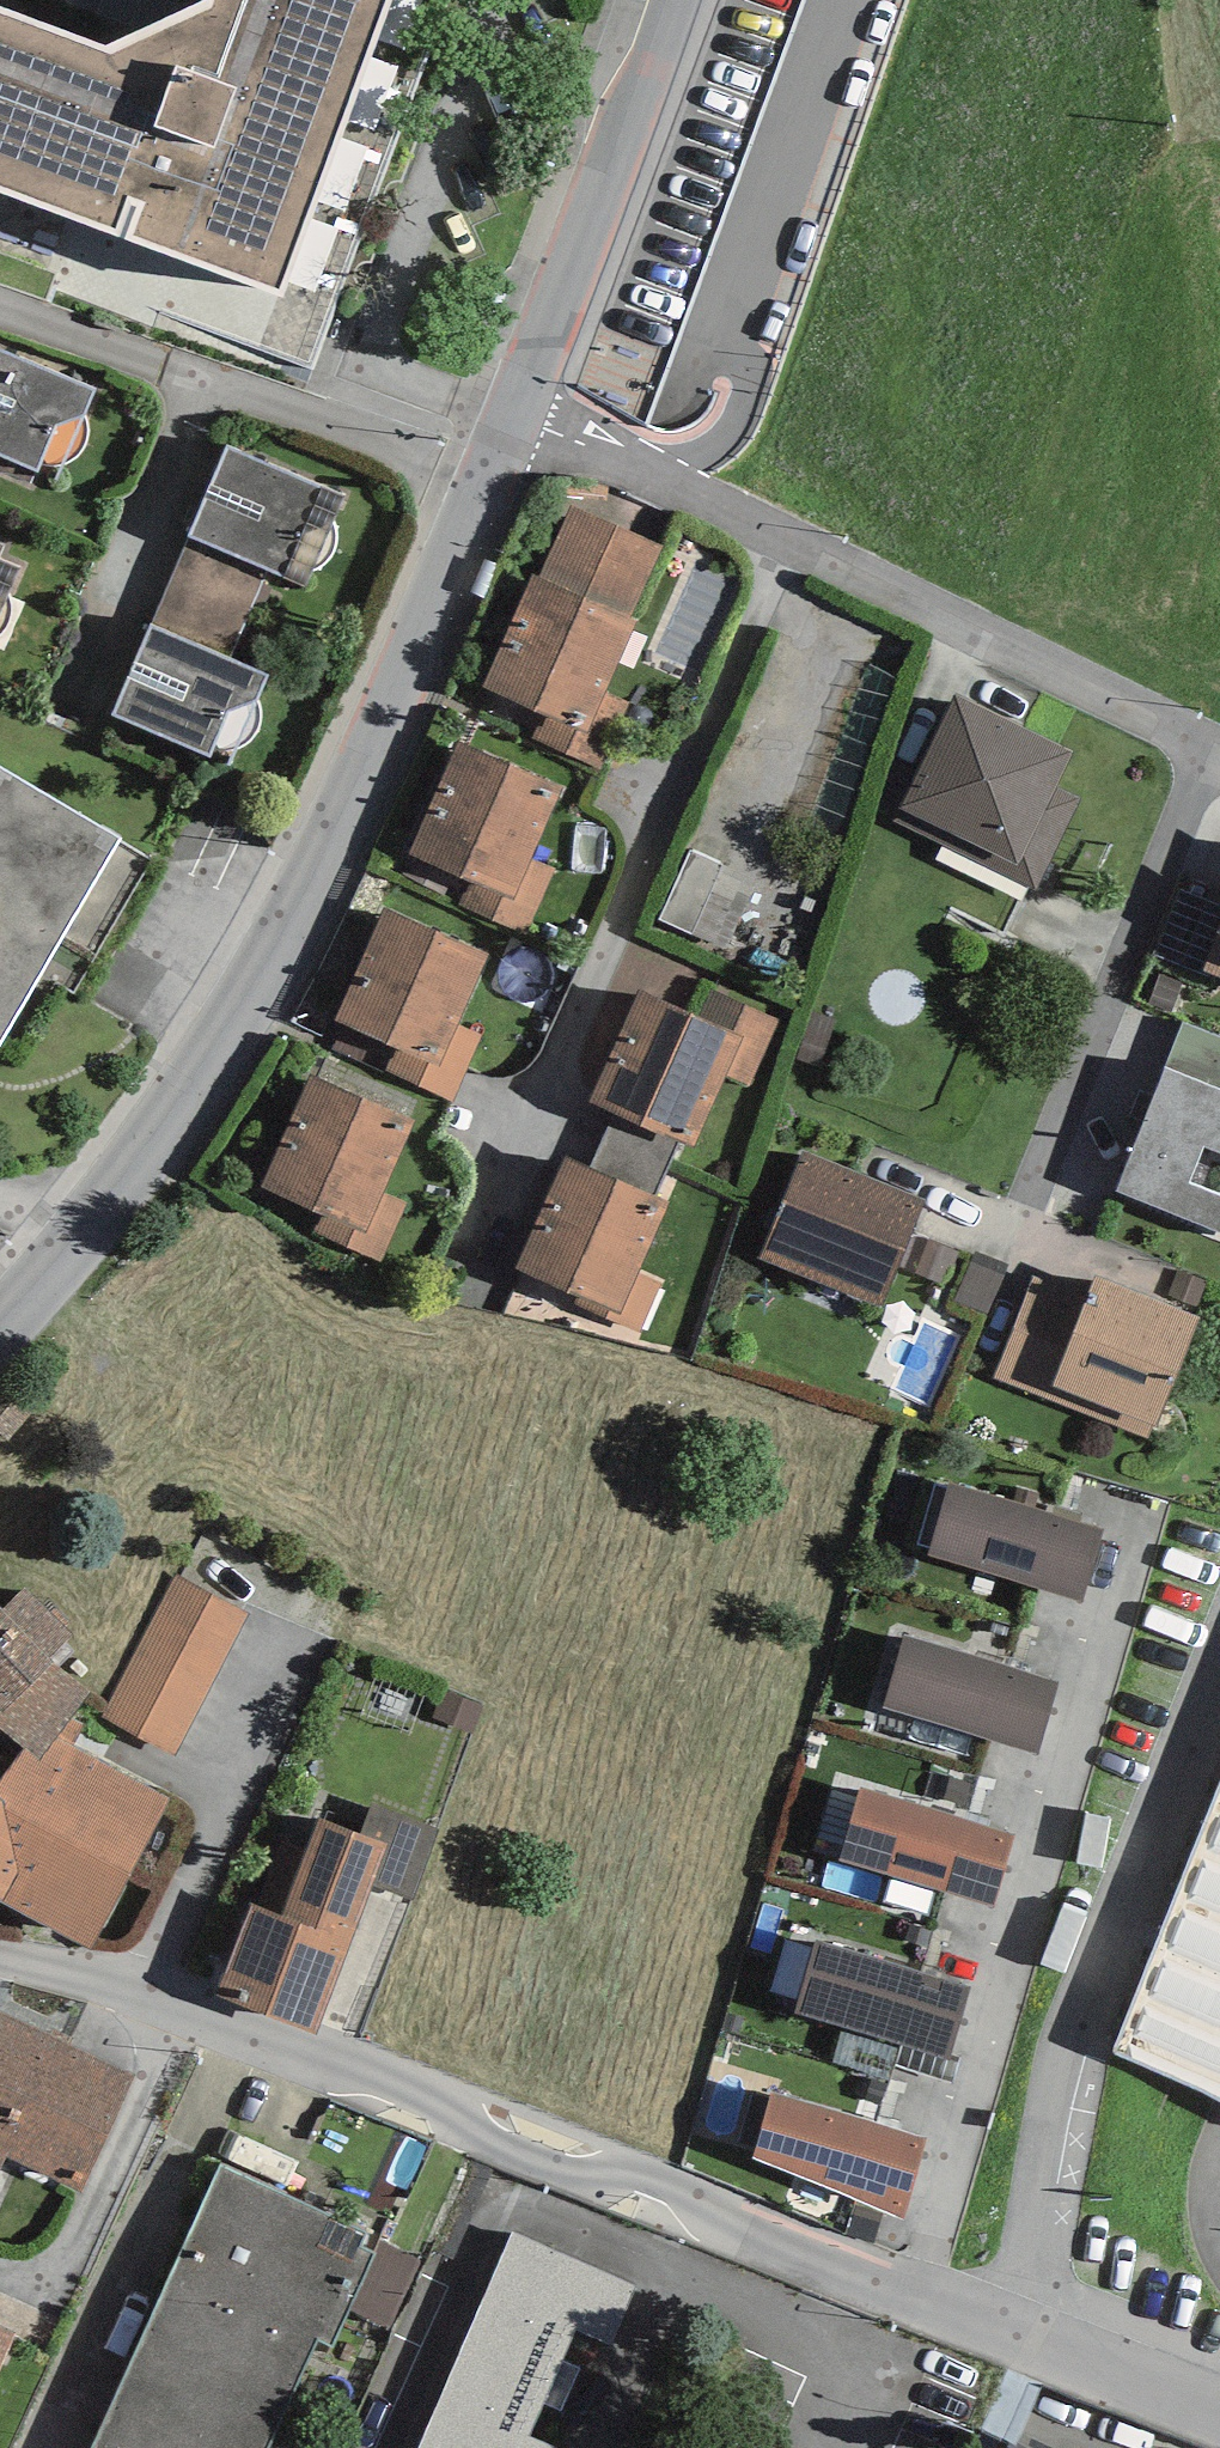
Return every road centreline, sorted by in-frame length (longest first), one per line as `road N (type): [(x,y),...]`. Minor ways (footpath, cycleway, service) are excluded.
road 1 (residential): [(1219,2415),(204,2014),(0,1959)]
road 2 (tertiary): [(513,415),(285,929),(120,1191),(0,1312)]
road 3 (residential): [(513,415),(1219,756)]
road 4 (tertiary): [(676,0),(513,415)]

